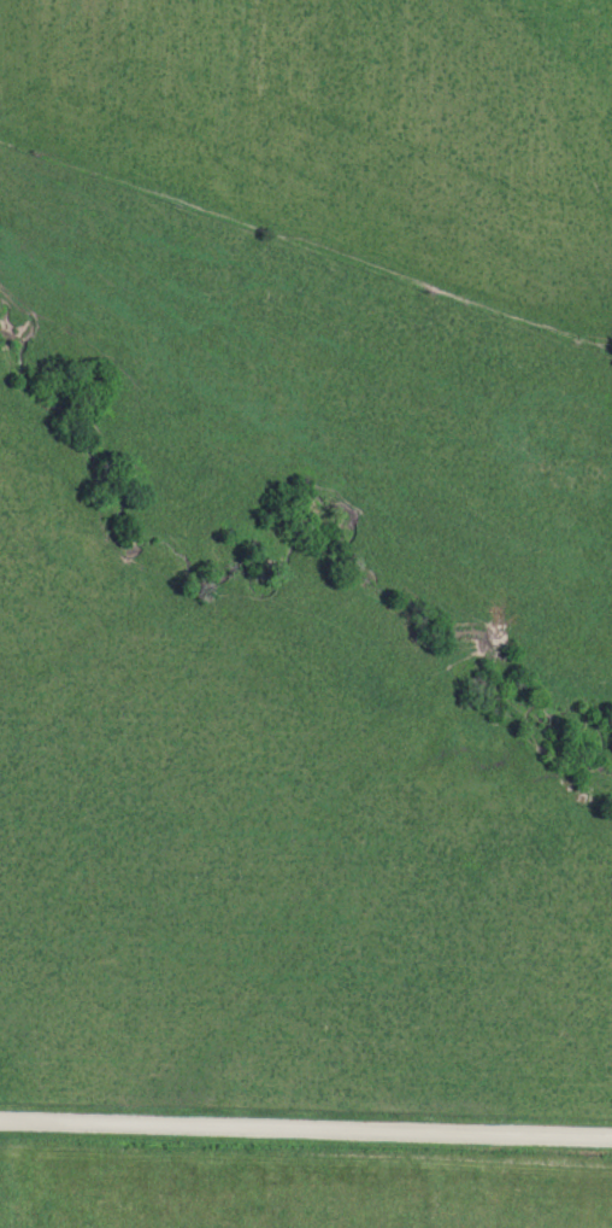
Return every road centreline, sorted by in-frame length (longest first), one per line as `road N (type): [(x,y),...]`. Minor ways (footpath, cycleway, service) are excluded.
road 1 (residential): [(611,1137),(0,1123)]

